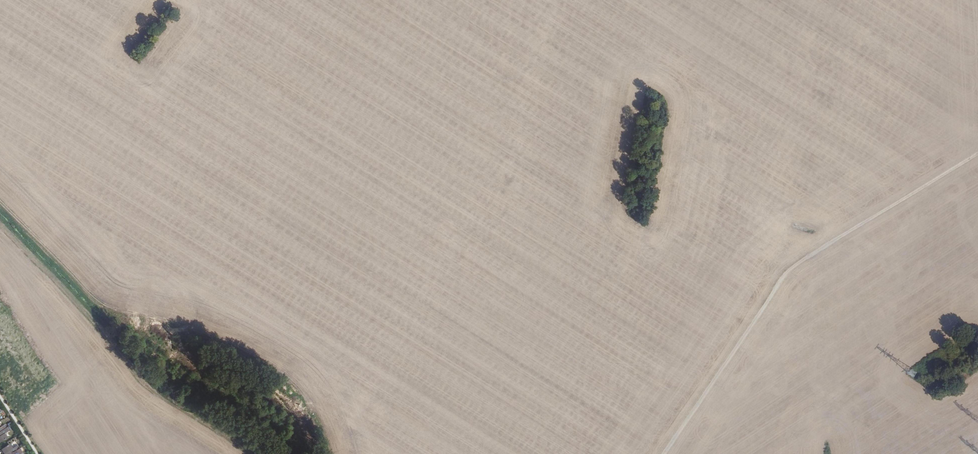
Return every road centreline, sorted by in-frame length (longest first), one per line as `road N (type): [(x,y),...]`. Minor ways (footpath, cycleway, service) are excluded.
road 1 (track): [(670,453),(787,280),(977,160)]

